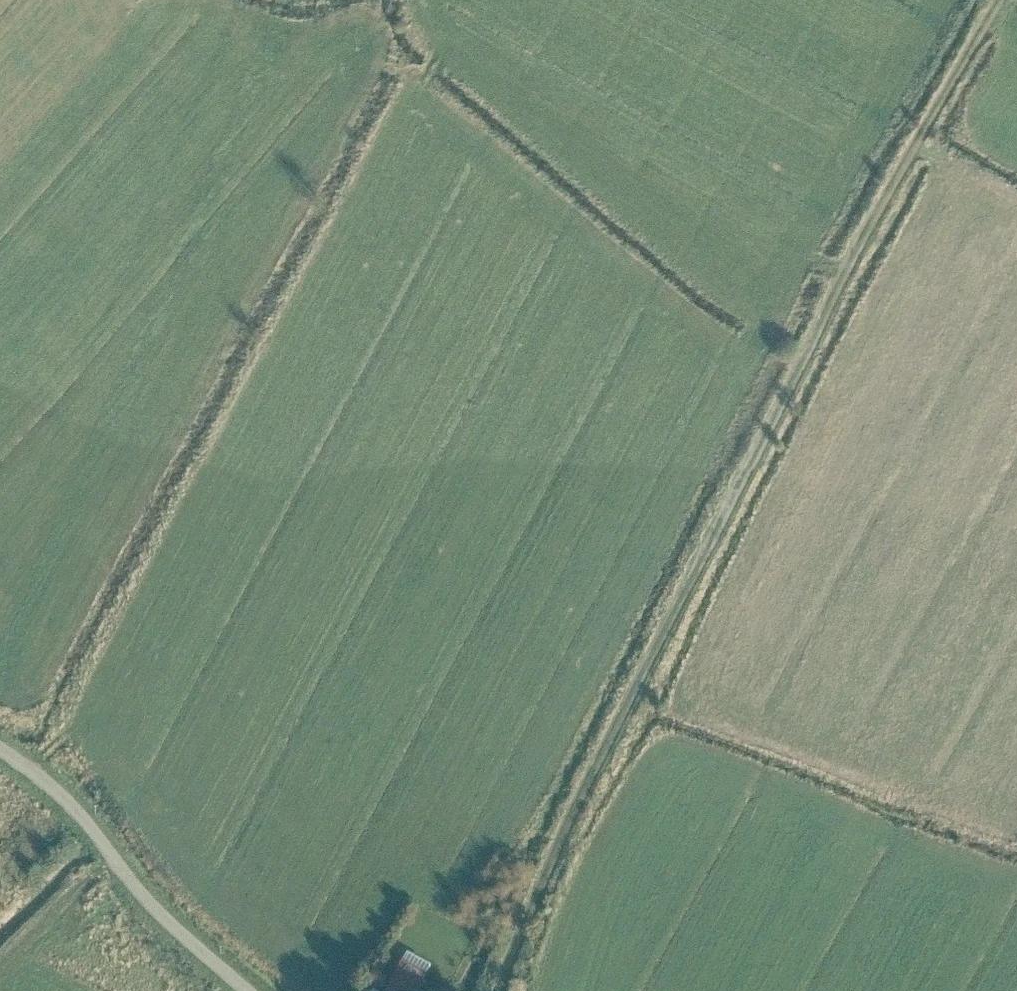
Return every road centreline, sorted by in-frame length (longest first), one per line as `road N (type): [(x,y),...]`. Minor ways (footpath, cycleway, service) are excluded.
road 1 (track): [(496,990),(556,846),(901,173),(1001,0)]
road 2 (unclassified): [(244,990),(166,922),(53,791),(0,751)]

